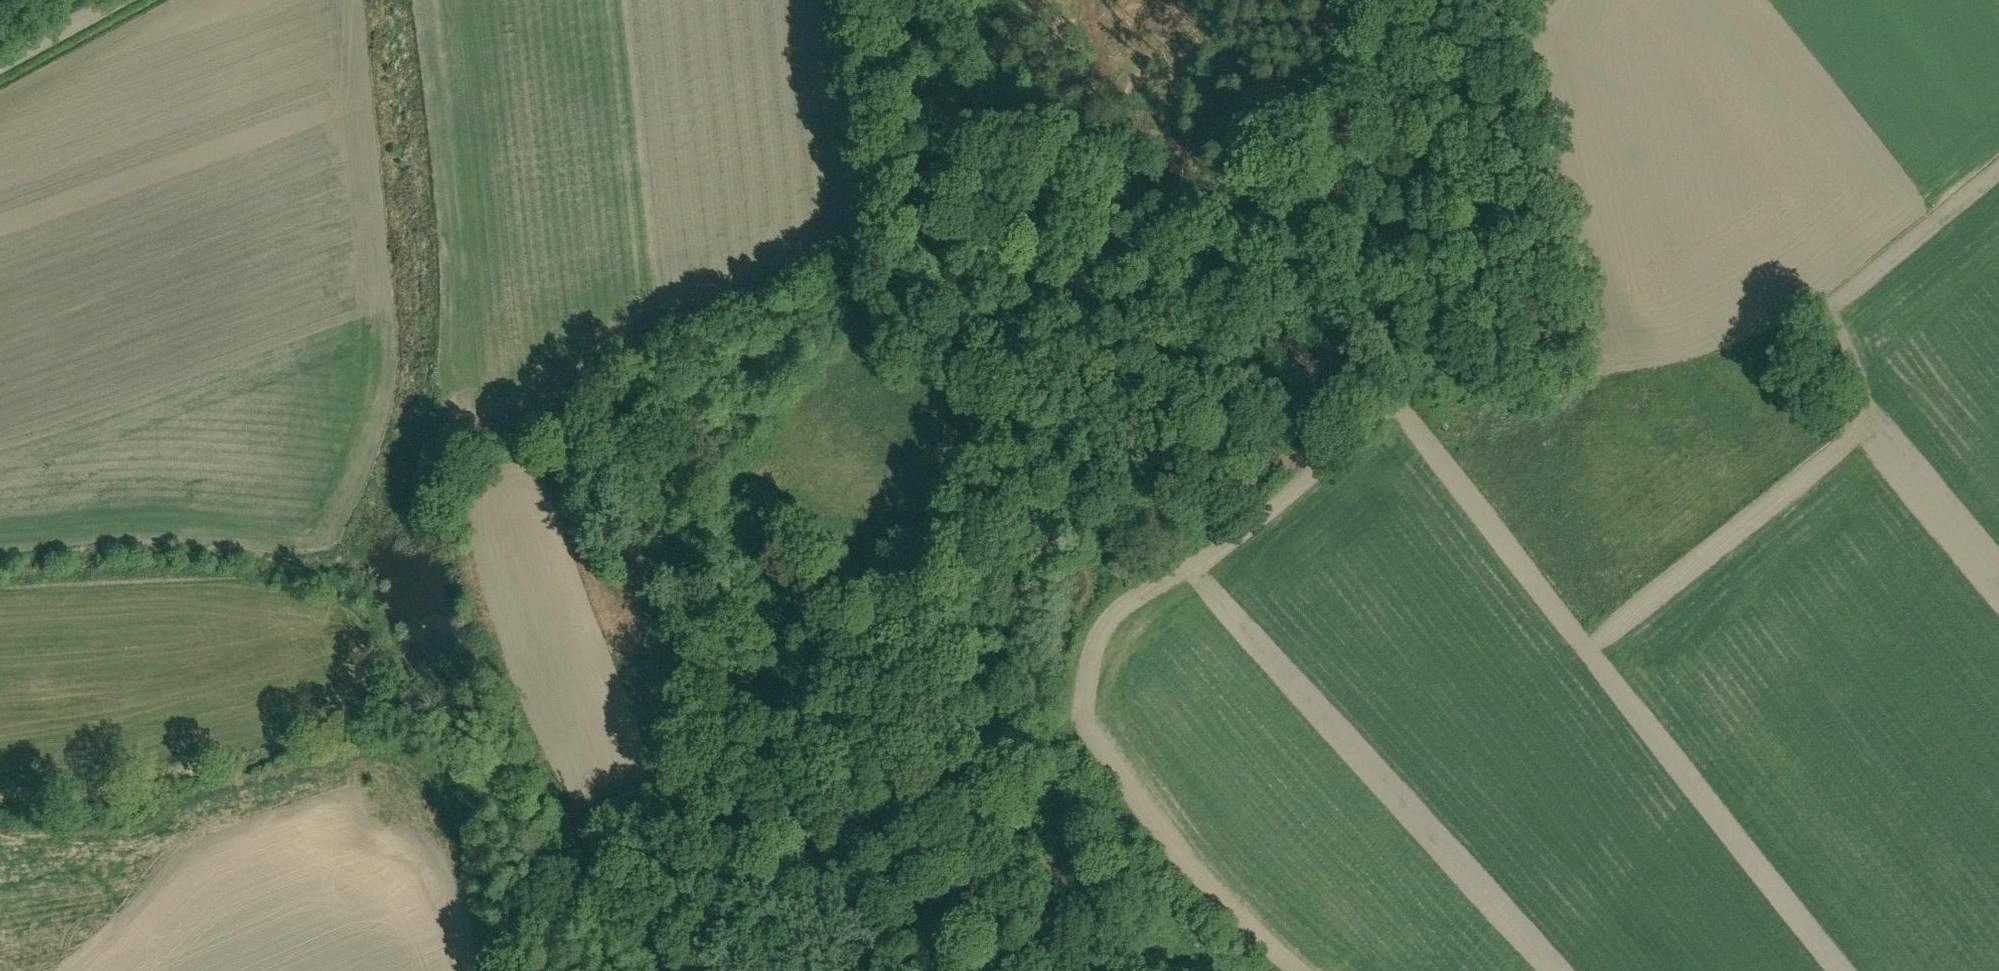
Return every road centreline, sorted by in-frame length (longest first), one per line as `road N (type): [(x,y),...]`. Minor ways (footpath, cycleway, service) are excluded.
road 1 (track): [(1183,970),(990,834),(819,684)]

